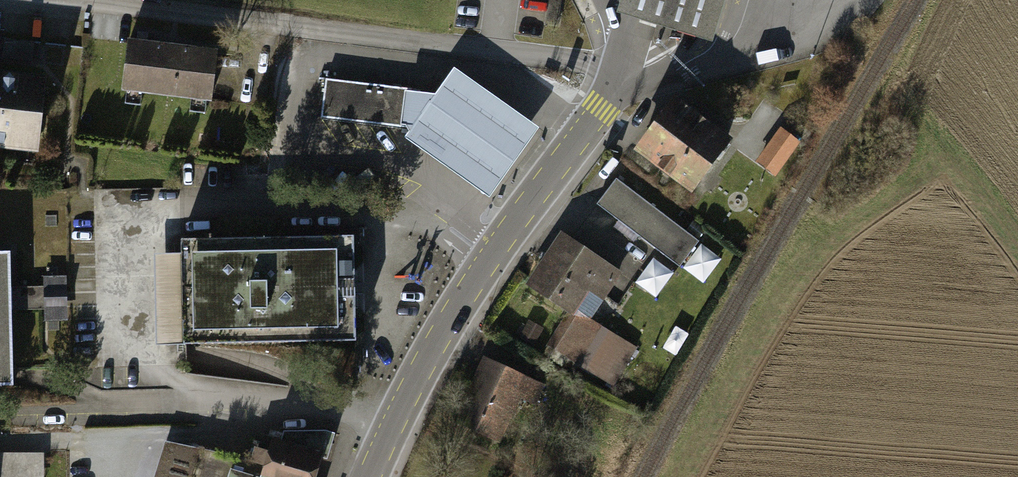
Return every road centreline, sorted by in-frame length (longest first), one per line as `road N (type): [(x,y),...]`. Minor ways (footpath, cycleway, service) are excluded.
road 1 (residential): [(623,83),(581,62),(63,0)]
road 2 (secondary): [(370,476),(438,339),(623,83)]

